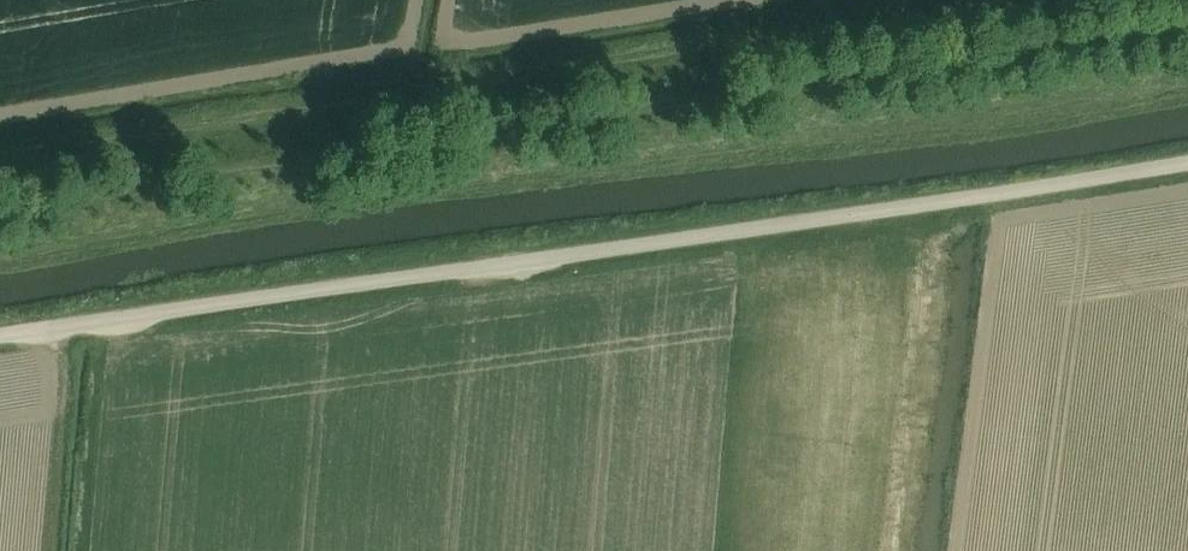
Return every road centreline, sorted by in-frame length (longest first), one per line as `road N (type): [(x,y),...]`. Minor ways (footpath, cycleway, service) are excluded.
road 1 (unclassified): [(0,336),(1187,163)]
road 2 (track): [(0,248),(944,123),(1187,82)]
road 3 (track): [(0,160),(1005,0)]

